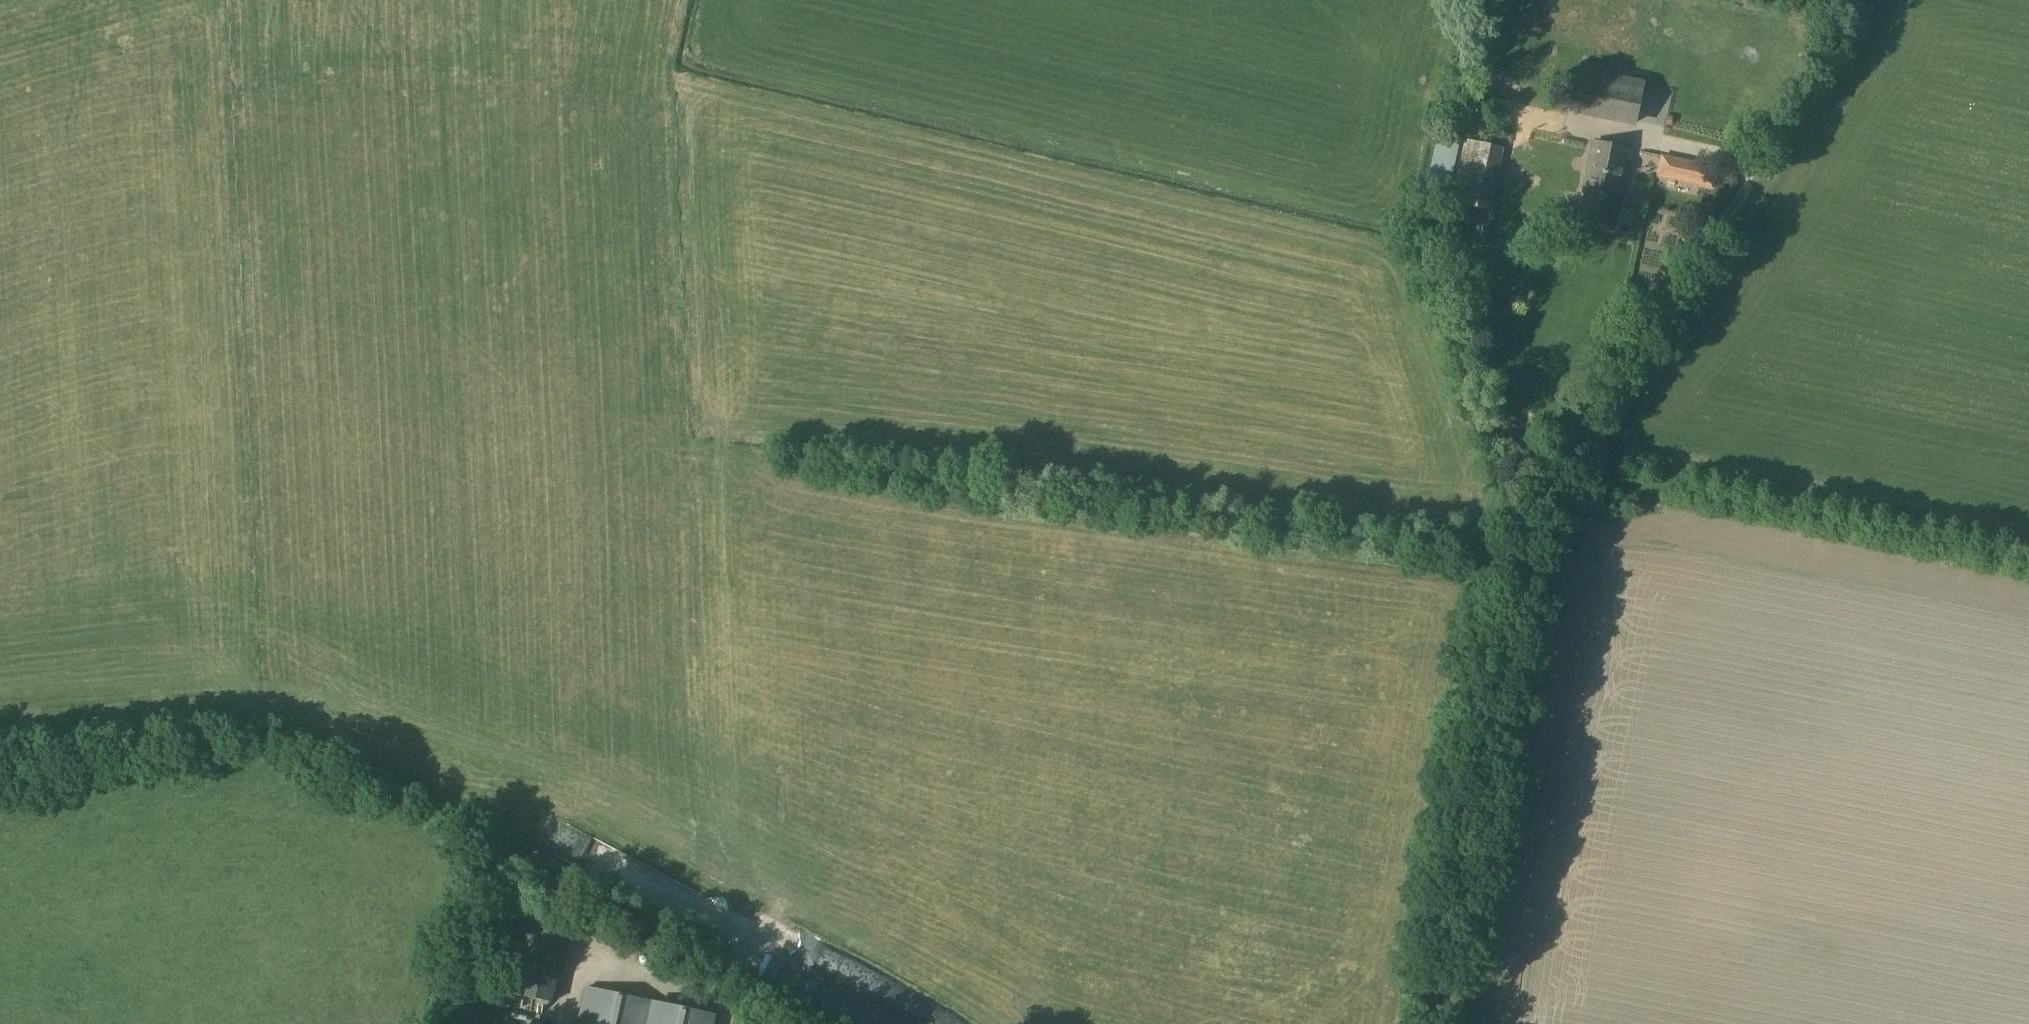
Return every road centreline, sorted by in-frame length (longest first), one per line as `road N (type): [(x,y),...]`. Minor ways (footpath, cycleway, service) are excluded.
road 1 (track): [(1560,118),(1716,151),(1739,166),(1744,193),(1579,420),(1540,492),(1432,1023)]

